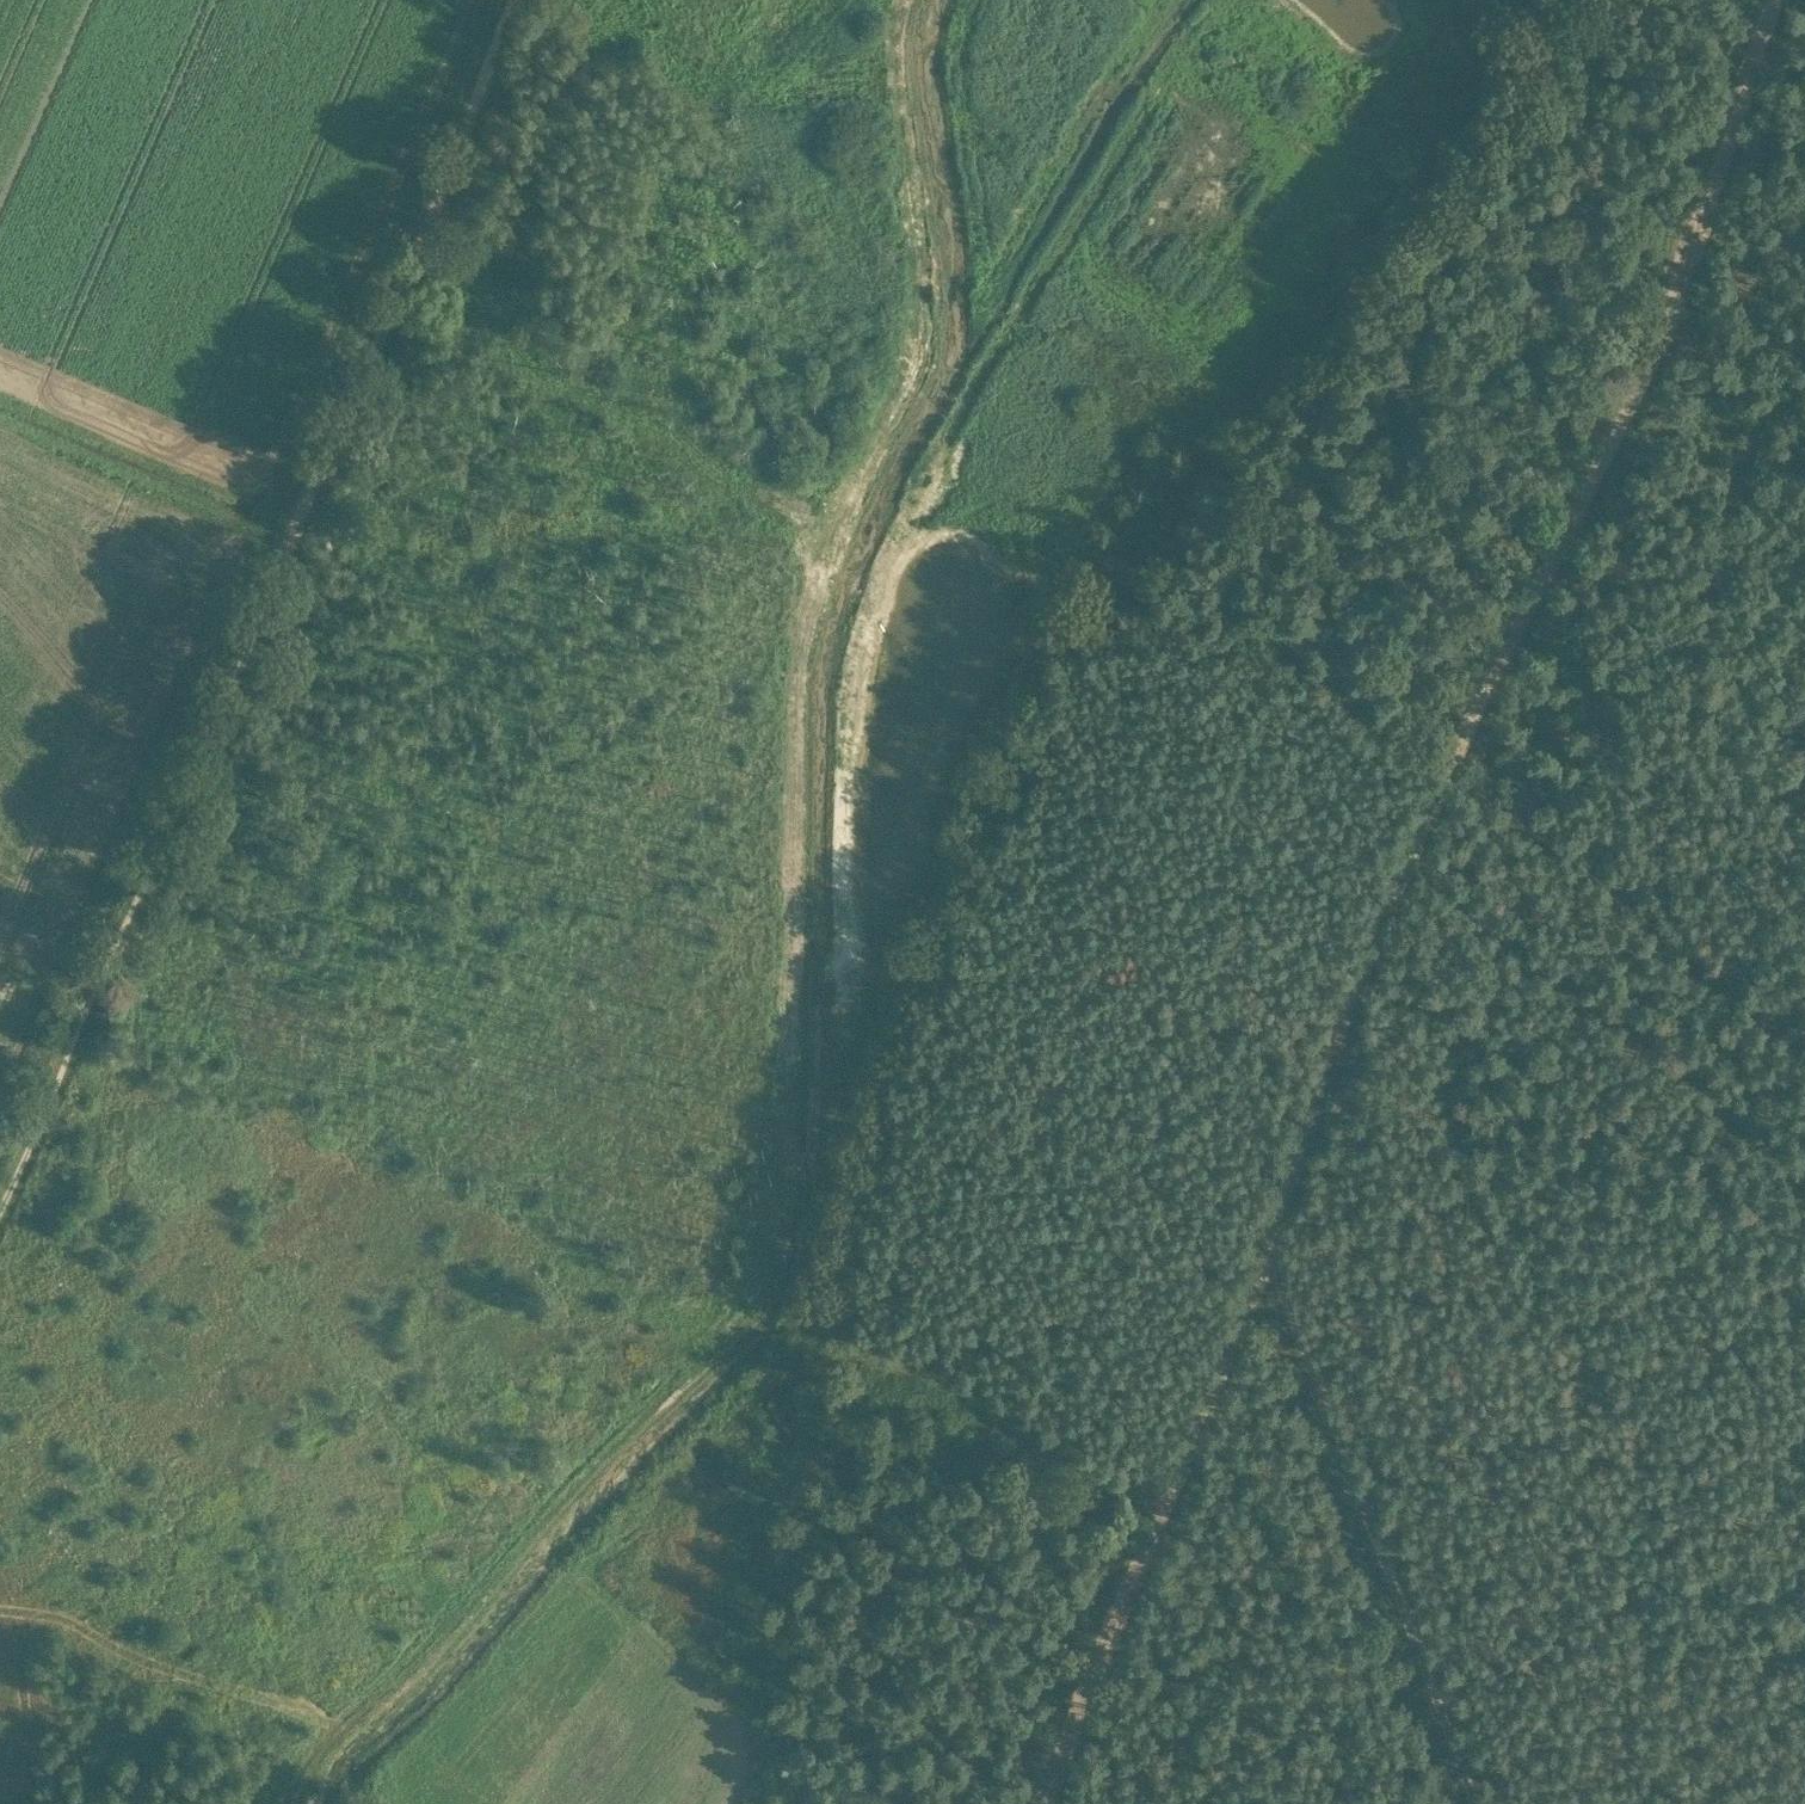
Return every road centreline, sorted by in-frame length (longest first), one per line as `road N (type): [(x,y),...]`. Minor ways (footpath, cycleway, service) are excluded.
road 1 (track): [(526,0),(0,1232)]
road 2 (track): [(1271,1241),(1437,791),(1554,578),(1658,349)]
road 3 (track): [(1044,1803),(1271,1241)]
road 4 (track): [(1465,1803),(1271,1241)]
road 5 (track): [(1658,349),(1781,0)]
road 6 (track): [(1658,349),(1804,474)]

